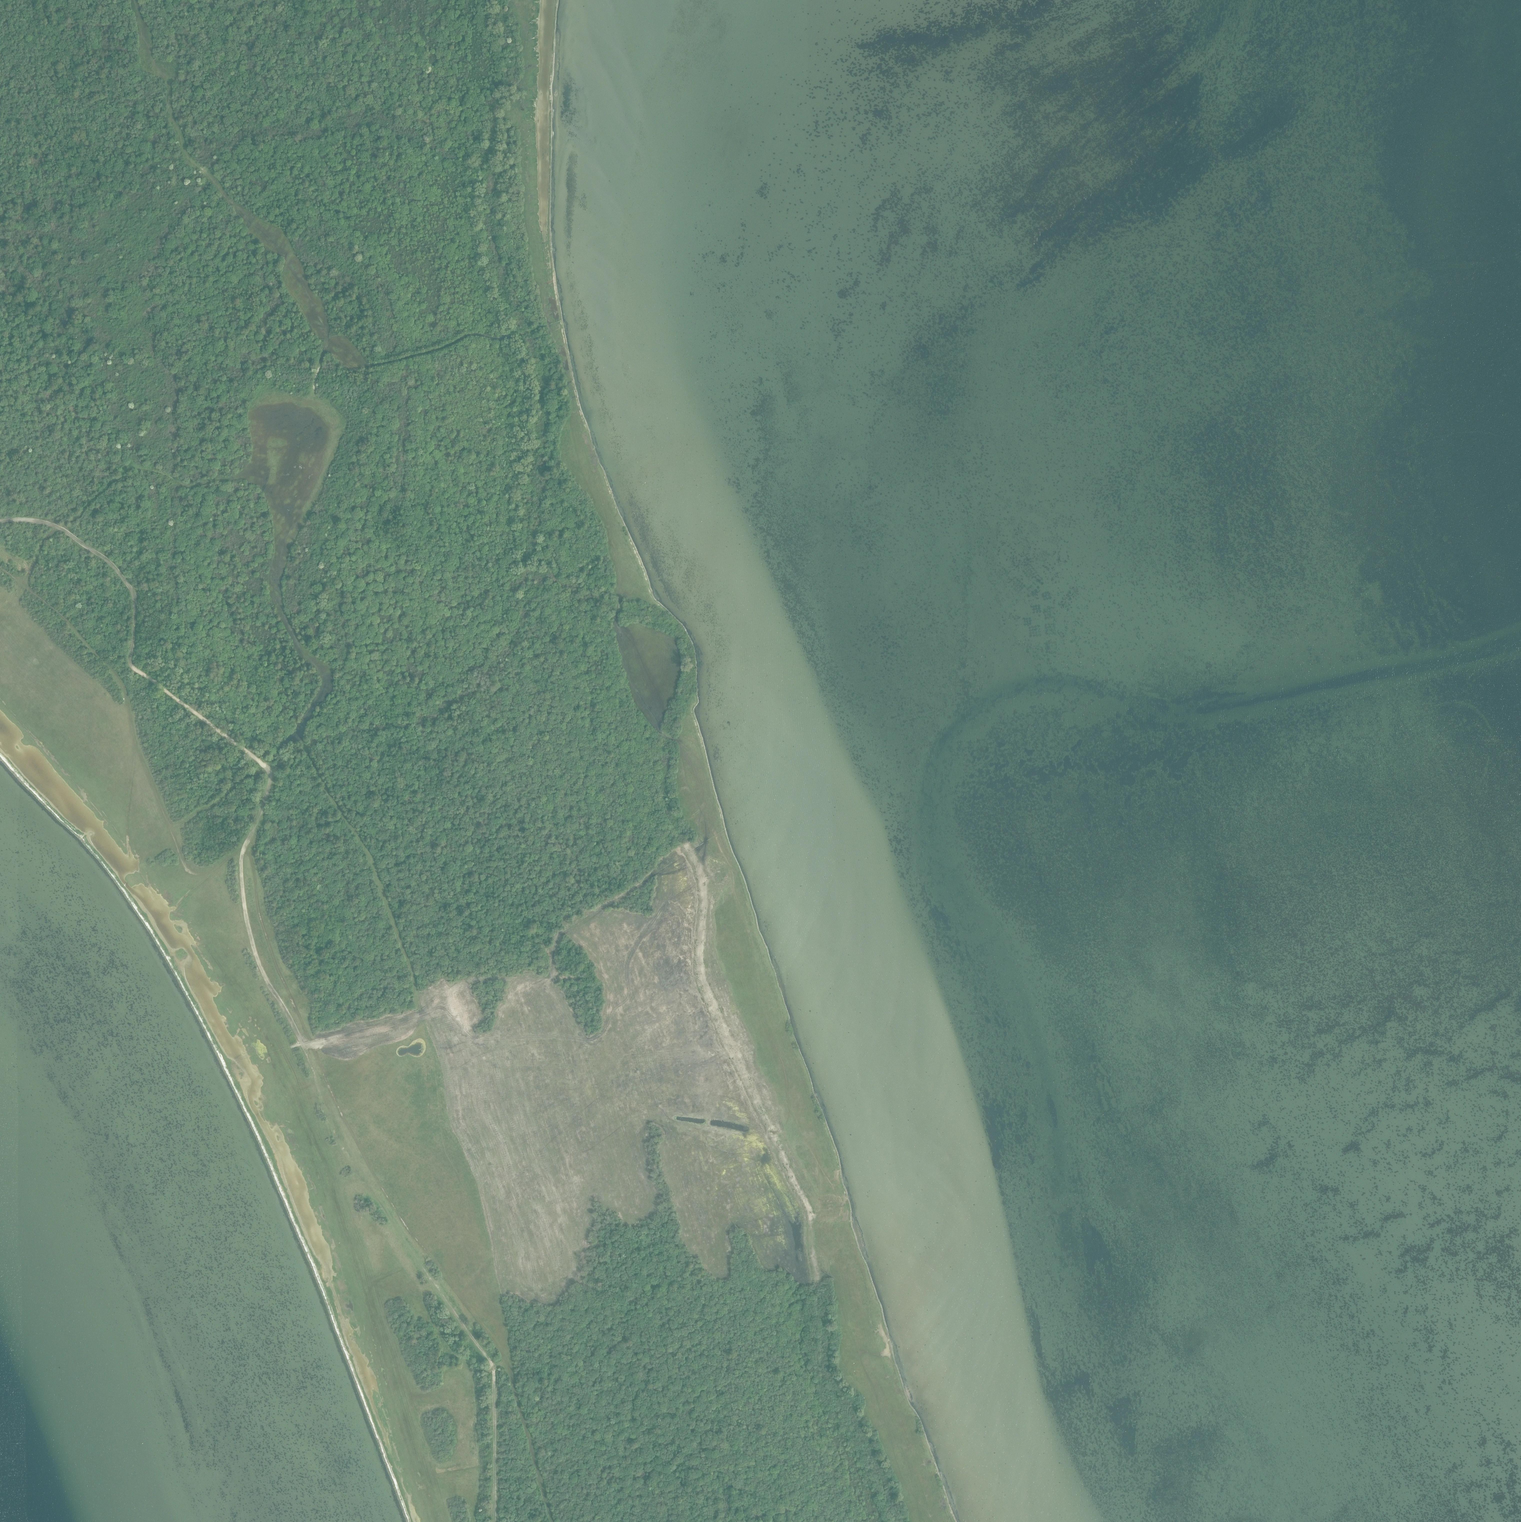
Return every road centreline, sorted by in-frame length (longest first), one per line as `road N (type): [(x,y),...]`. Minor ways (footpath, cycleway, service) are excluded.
road 1 (track): [(135,0),(169,76),(169,113),(185,153),(292,261),(323,324),(312,401),(333,438),(276,579),(301,651),(324,675),(301,735),(388,906),(412,979),(437,1134),(473,1212),(501,1338),(369,1173),(254,922),(256,861),(236,846),(200,875),(186,870),(141,762),(119,681),(96,647),(0,565)]

